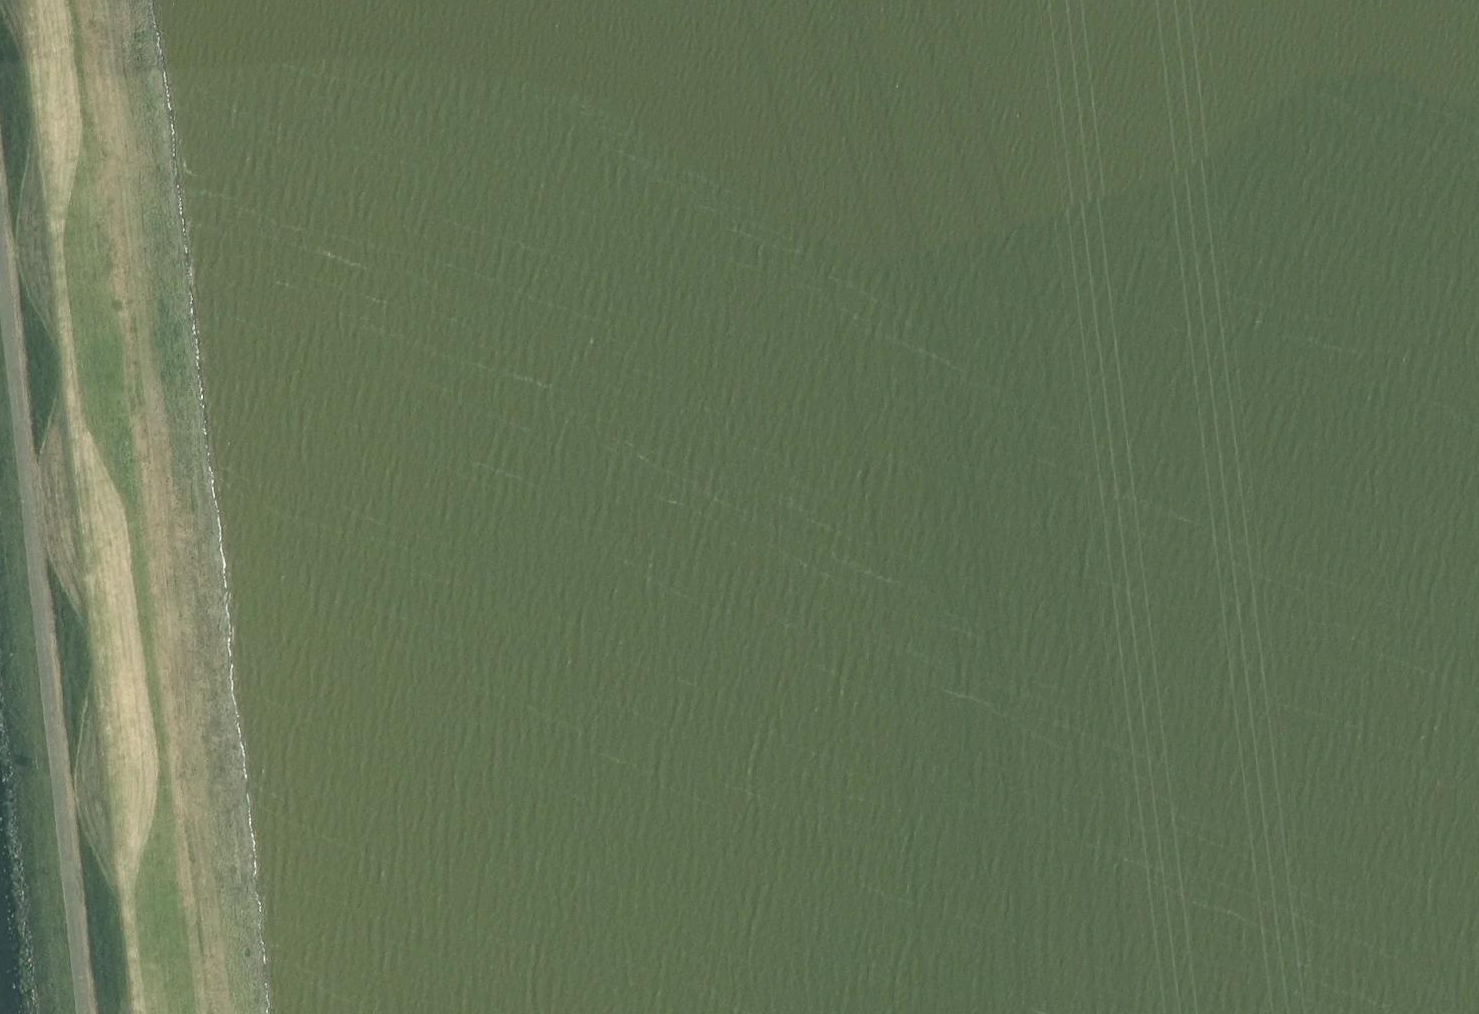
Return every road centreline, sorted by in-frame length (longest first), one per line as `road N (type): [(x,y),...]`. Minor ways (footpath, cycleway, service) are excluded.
road 1 (unclassified): [(92,1013),(0,193)]

